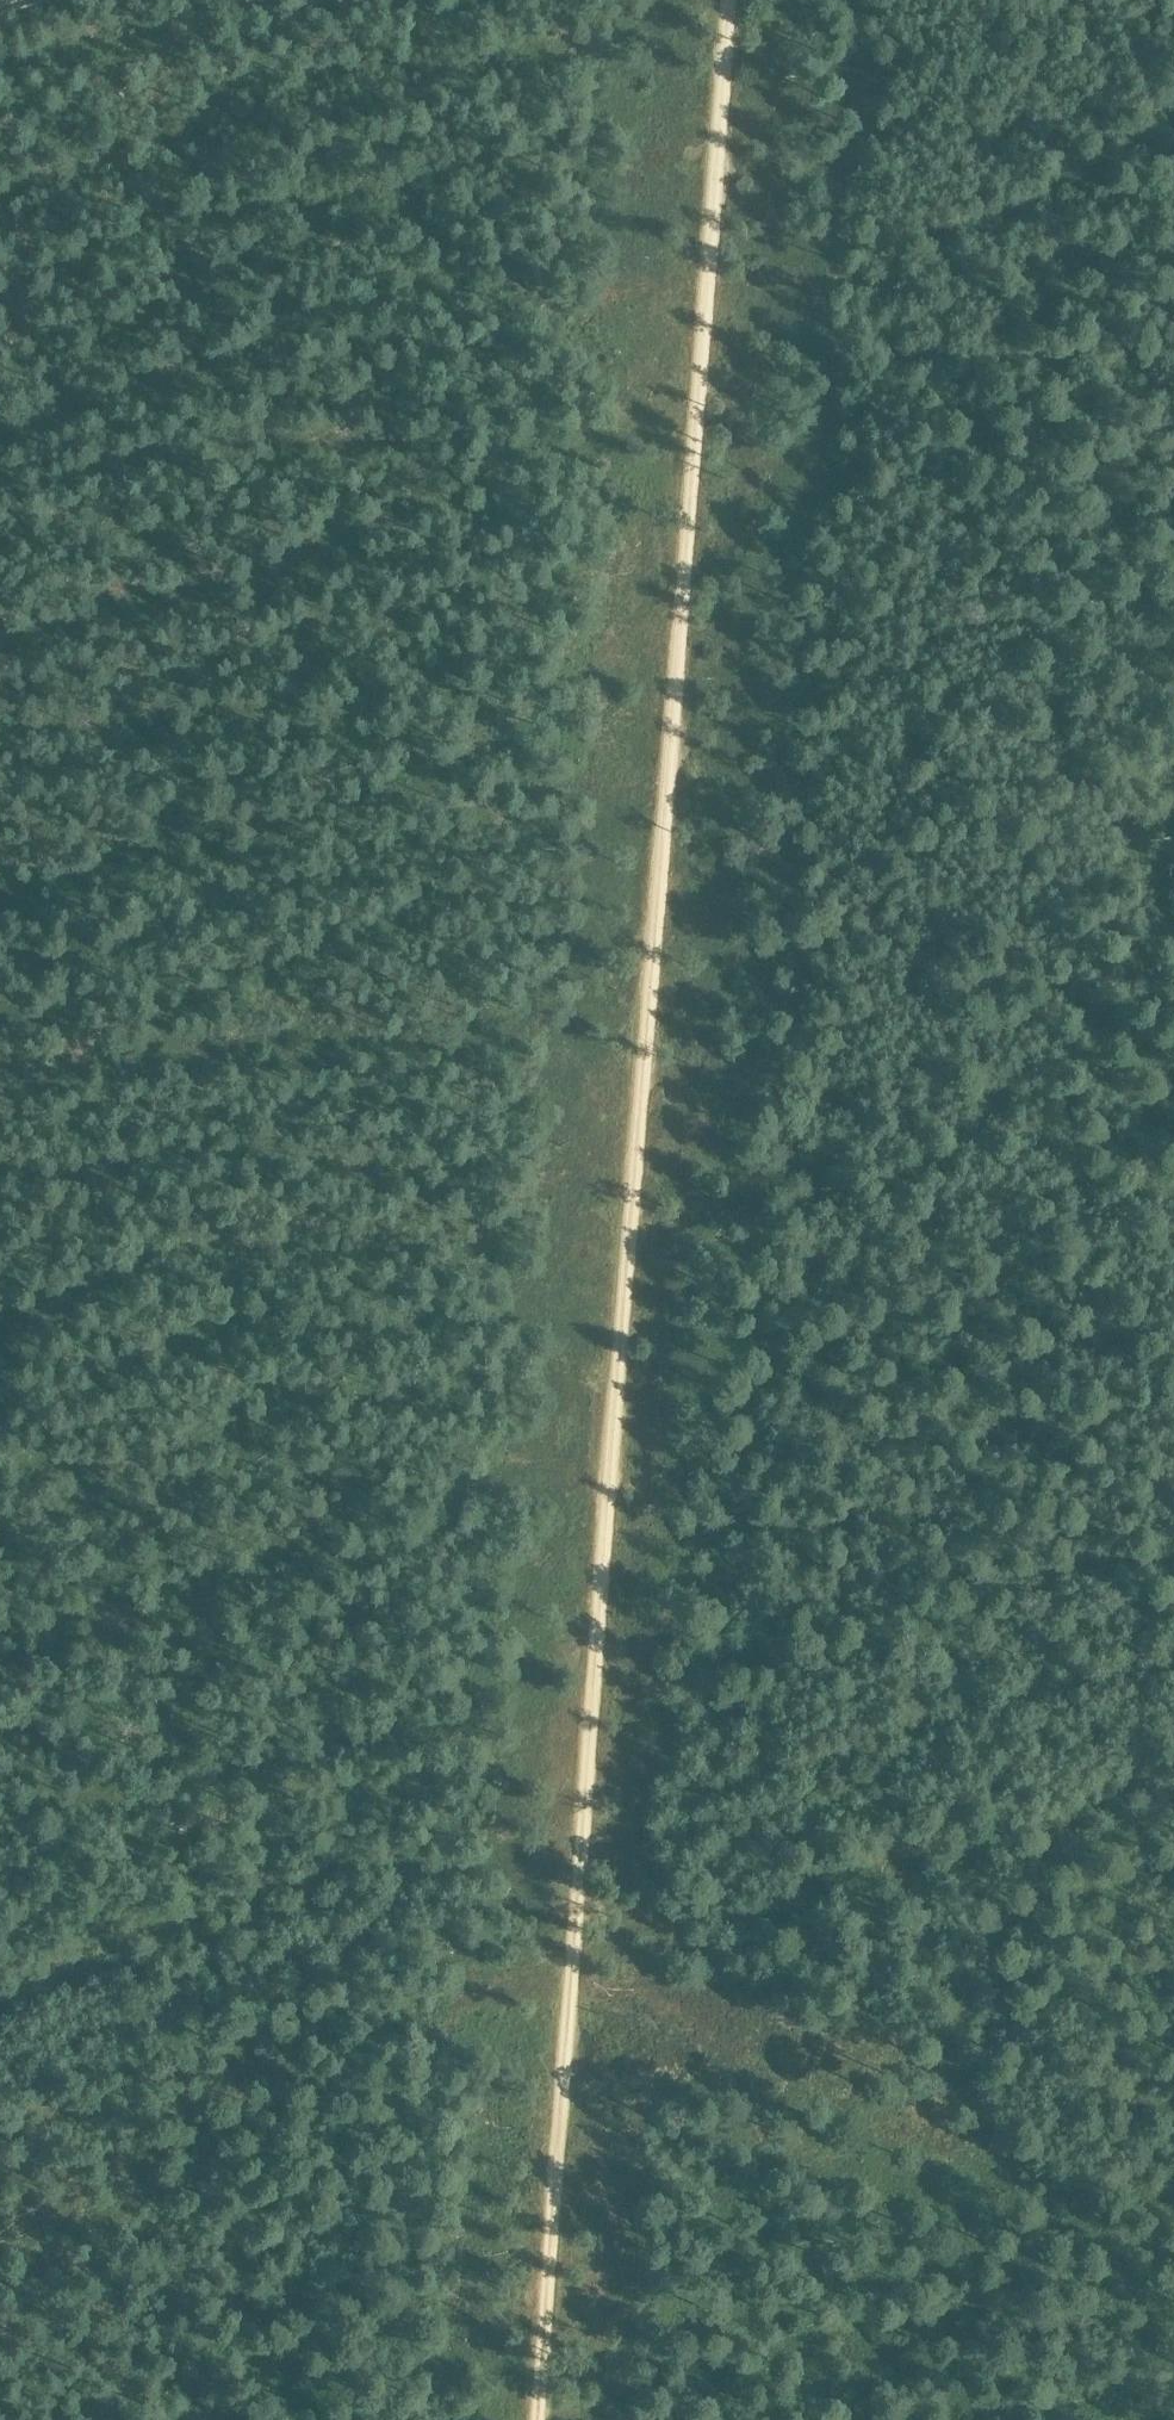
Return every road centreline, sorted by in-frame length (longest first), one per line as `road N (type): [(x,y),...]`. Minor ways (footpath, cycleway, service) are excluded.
road 1 (track): [(531,2419),(727,0)]

